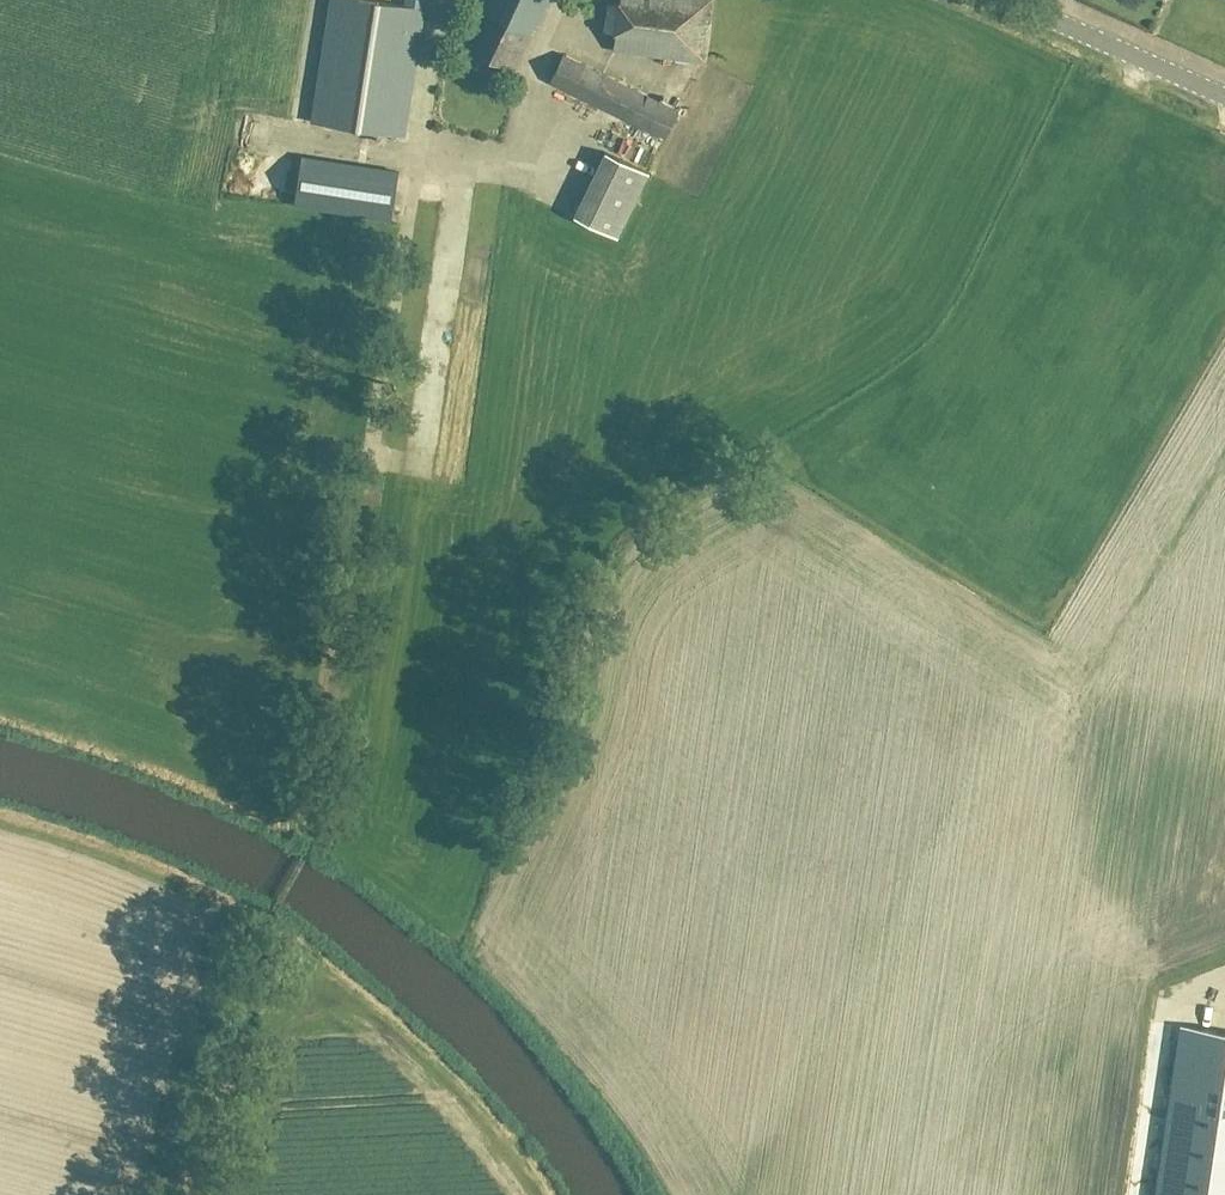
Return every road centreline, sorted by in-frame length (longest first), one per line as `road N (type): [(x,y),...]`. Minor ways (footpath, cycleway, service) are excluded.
road 1 (tertiary): [(1224,100),(1003,0)]

